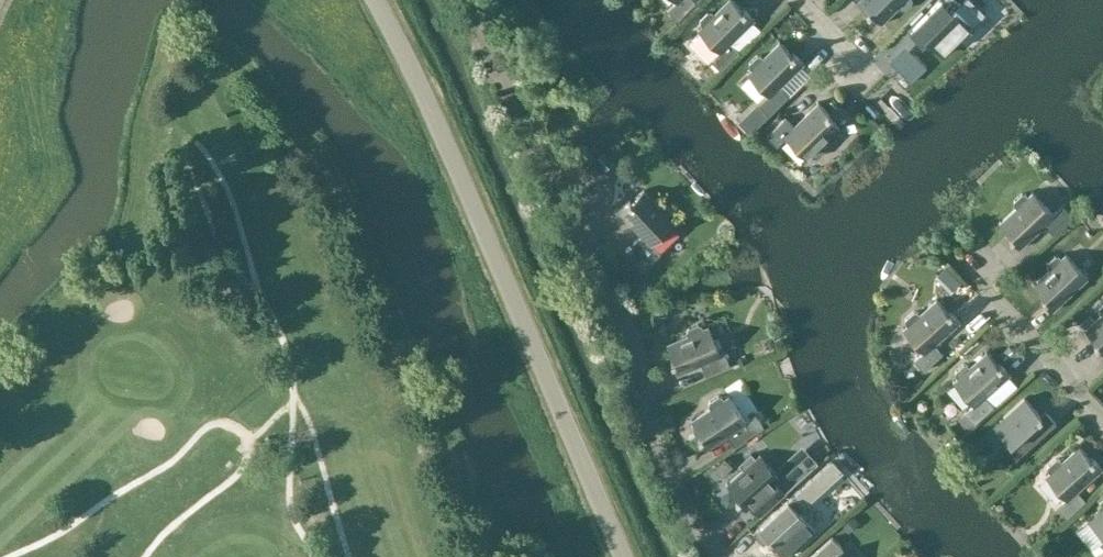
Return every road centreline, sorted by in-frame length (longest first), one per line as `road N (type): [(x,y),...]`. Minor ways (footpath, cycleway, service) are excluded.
road 1 (unclassified): [(620,556),(476,199),(373,0)]

